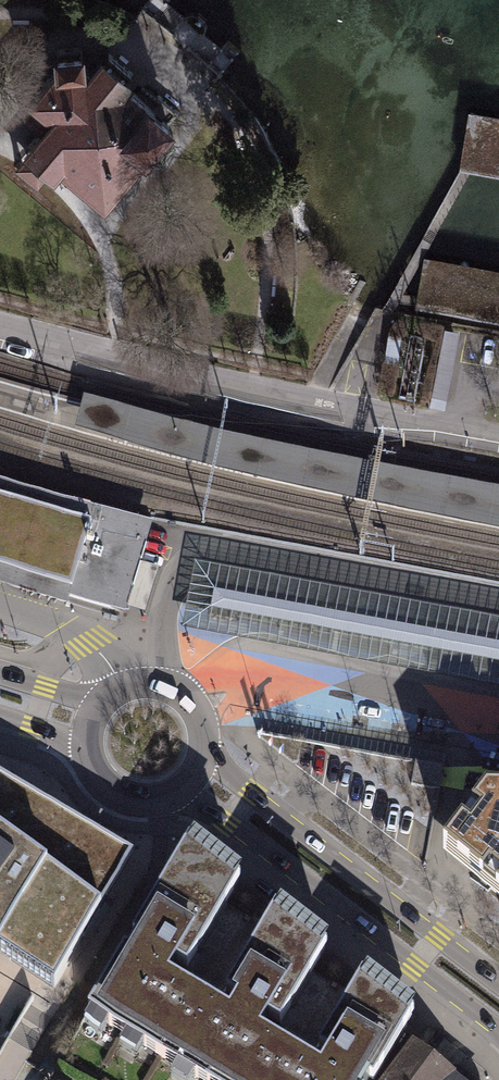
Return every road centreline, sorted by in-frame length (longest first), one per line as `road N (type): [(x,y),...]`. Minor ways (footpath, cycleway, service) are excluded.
road 1 (residential): [(450,430),(249,389),(0,323)]
road 2 (primary): [(170,797),(200,806),(498,1037)]
road 3 (primary): [(498,984),(272,817),(205,753)]
road 4 (residential): [(498,716),(248,673),(212,673),(177,693)]

